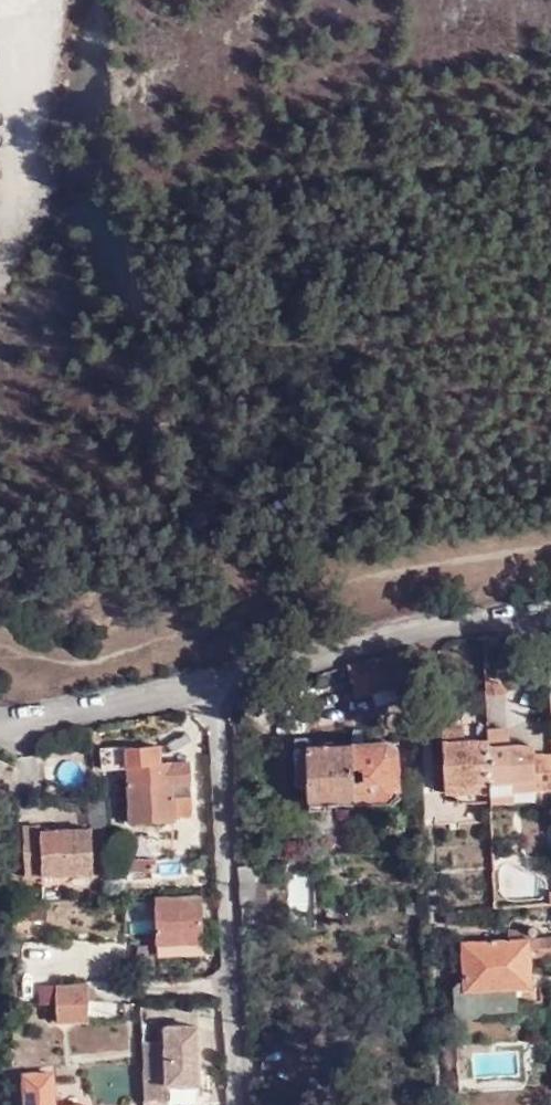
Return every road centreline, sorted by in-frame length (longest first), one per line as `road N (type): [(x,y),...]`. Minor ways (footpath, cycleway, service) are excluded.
road 1 (residential): [(241,1104),(223,682)]
road 2 (residential): [(550,617),(422,631),(223,682)]
road 3 (residential): [(223,682),(0,726)]

